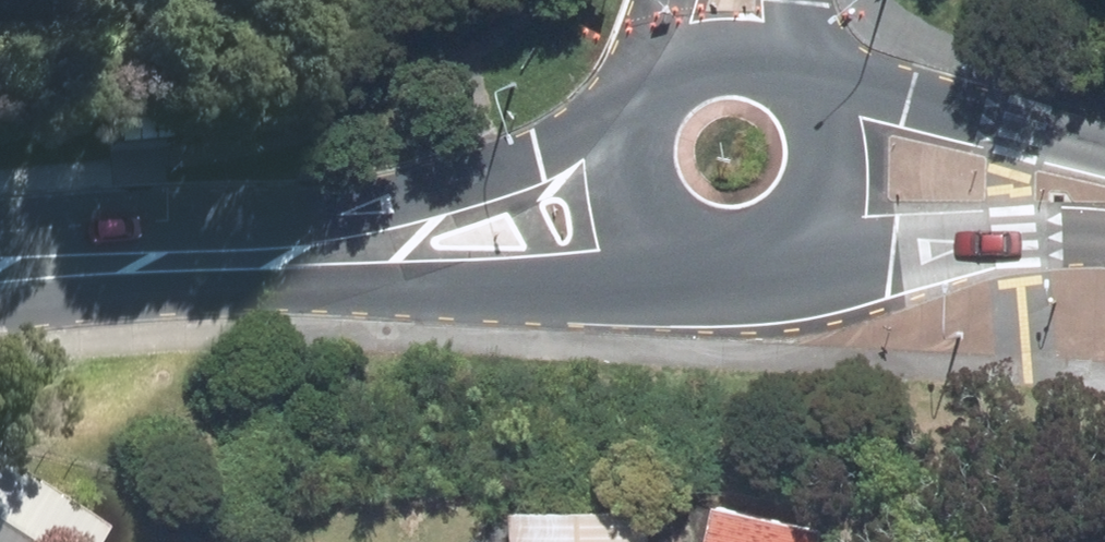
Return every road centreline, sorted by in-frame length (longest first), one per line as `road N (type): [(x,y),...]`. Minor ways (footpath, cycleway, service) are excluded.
road 1 (secondary): [(657,254),(159,258)]
road 2 (secondary): [(159,258),(616,146)]
road 3 (secondary): [(1104,237),(813,249)]
road 4 (secondary): [(828,91),(1104,170)]
road 5 (secondary): [(642,87),(668,64),(735,45),(800,65)]
road 6 (secondary): [(828,91),(851,156),(835,222),(813,249)]
road 7 (secondary): [(813,249),(753,279),(719,280),(657,254)]
road 8 (secondary): [(159,258),(0,272)]

